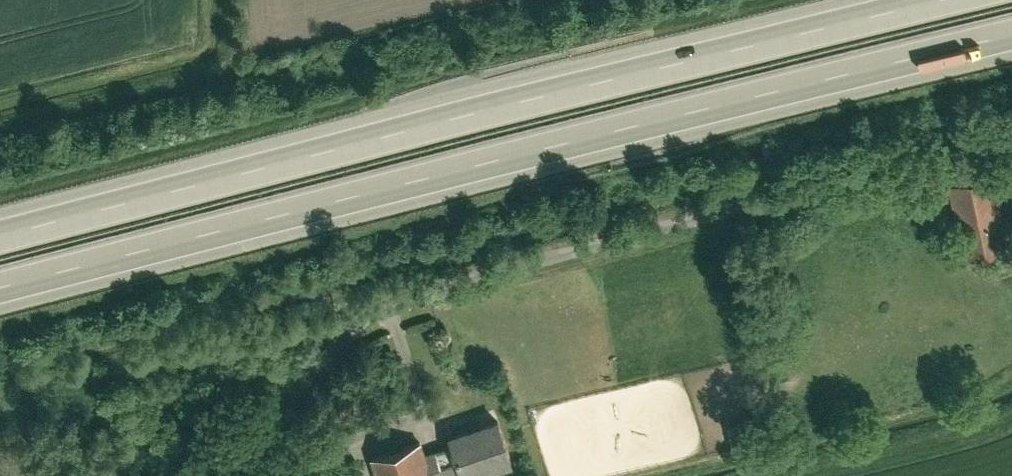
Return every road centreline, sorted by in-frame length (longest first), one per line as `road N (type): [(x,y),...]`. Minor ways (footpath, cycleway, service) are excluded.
road 1 (motorway): [(0,287),(1011,30)]
road 2 (motorway): [(895,0),(0,228)]
road 3 (residential): [(1011,125),(891,143),(380,309),(227,475)]

